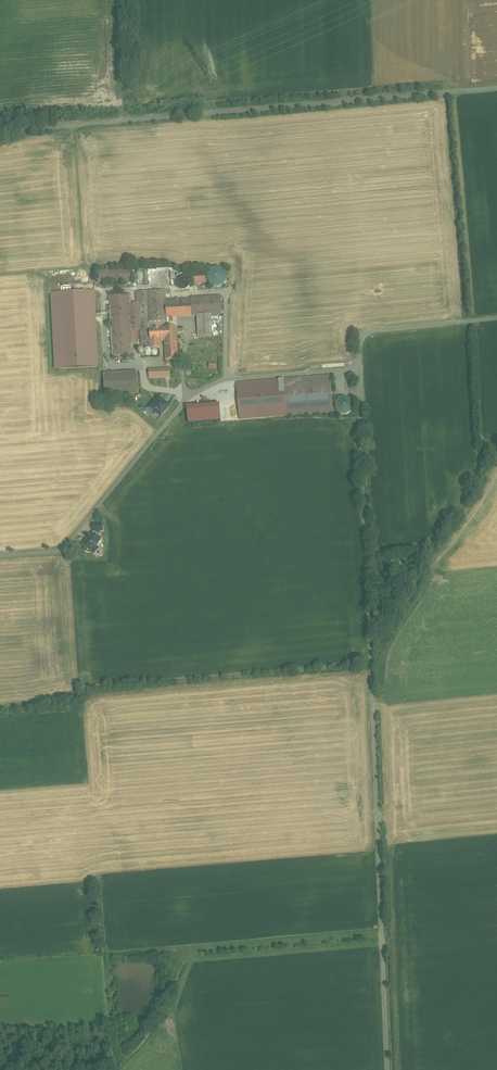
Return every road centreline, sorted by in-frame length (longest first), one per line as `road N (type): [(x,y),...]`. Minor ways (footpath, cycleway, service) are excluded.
road 1 (unclassified): [(360,369),(390,1069)]
road 2 (unclassified): [(496,88),(0,133)]
road 3 (unclassified): [(360,369),(204,388),(69,543),(57,552),(0,556)]
road 4 (unclassified): [(496,319),(370,332),(360,343),(360,369)]
road 5 (track): [(74,126),(82,260)]

